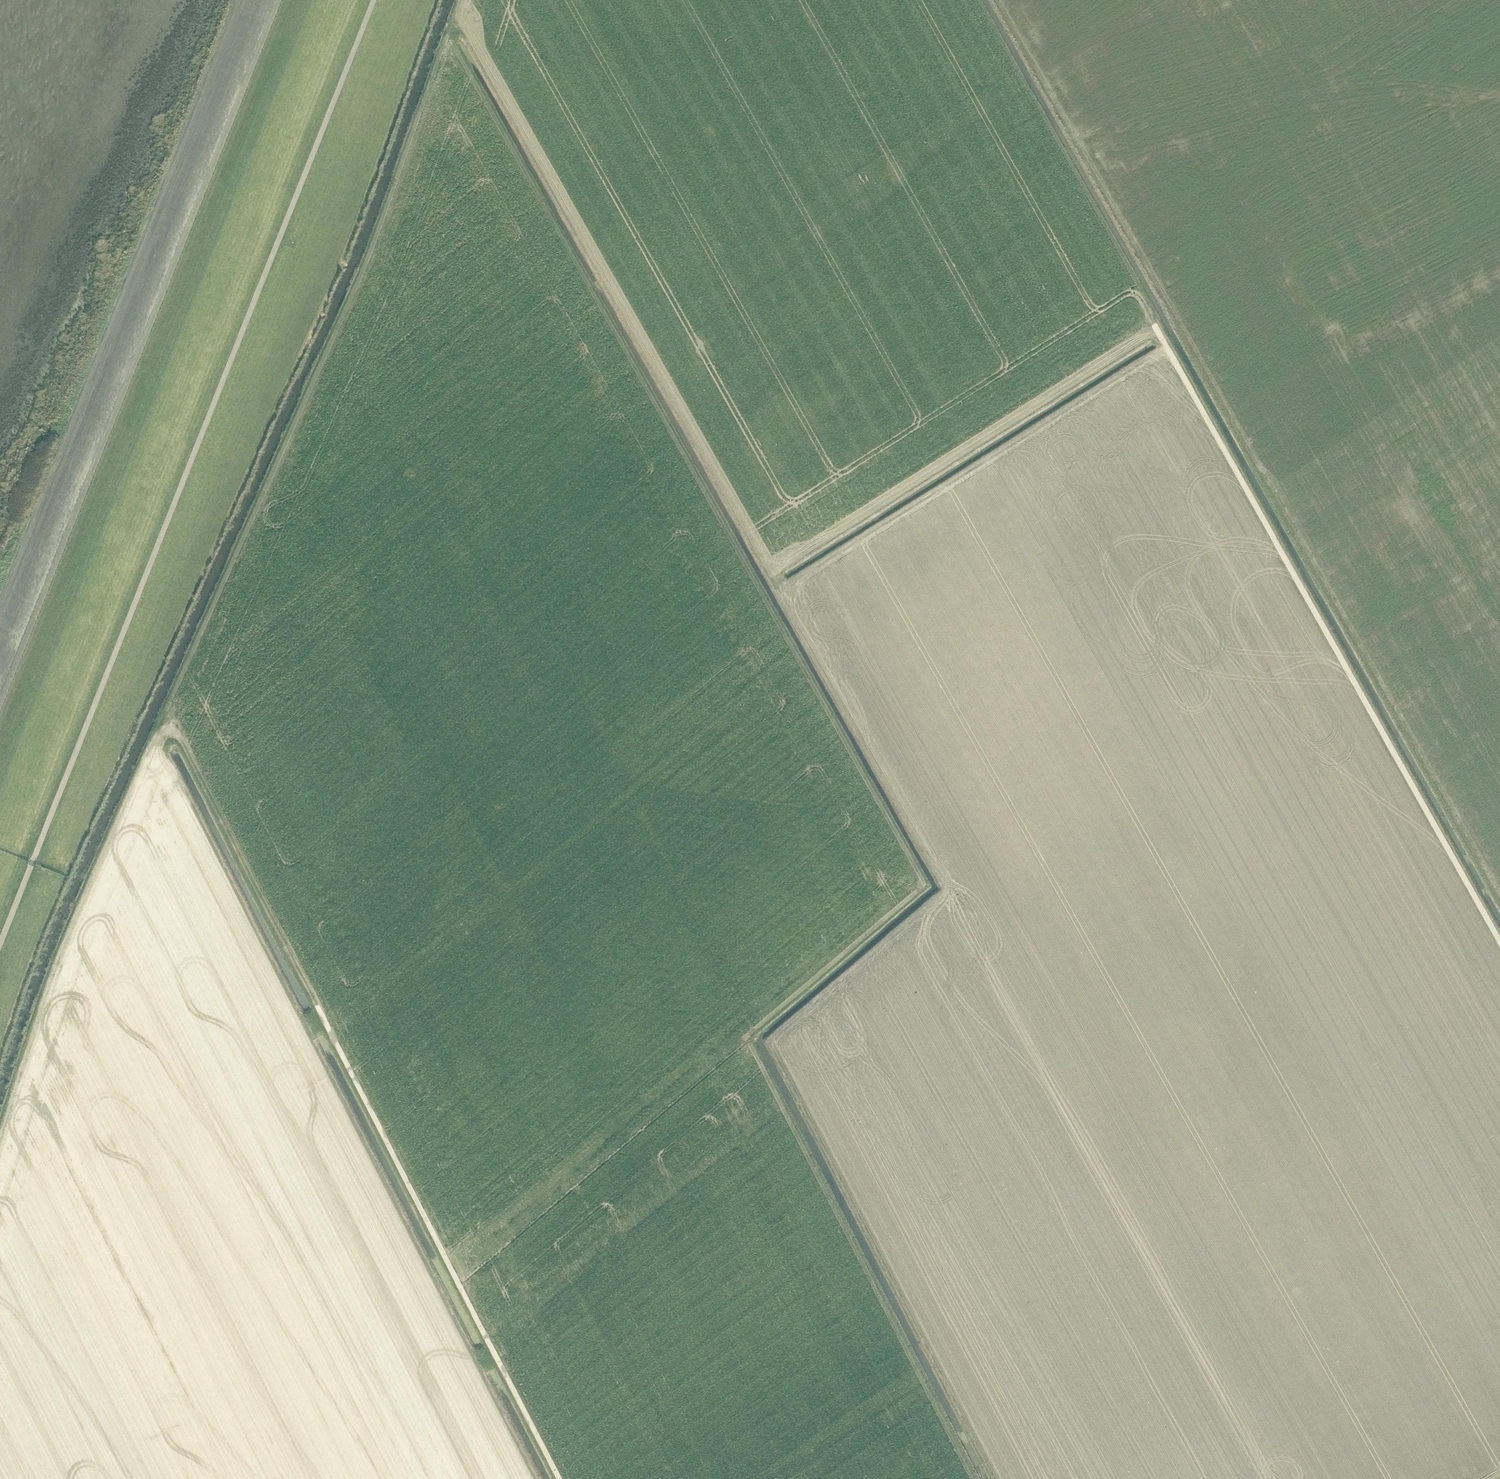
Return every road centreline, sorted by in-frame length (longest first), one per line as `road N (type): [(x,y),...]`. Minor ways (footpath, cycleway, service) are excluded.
road 1 (unclassified): [(0,942),(374,0)]
road 2 (track): [(1154,326),(1499,942)]
road 3 (track): [(317,1006),(560,1478)]

